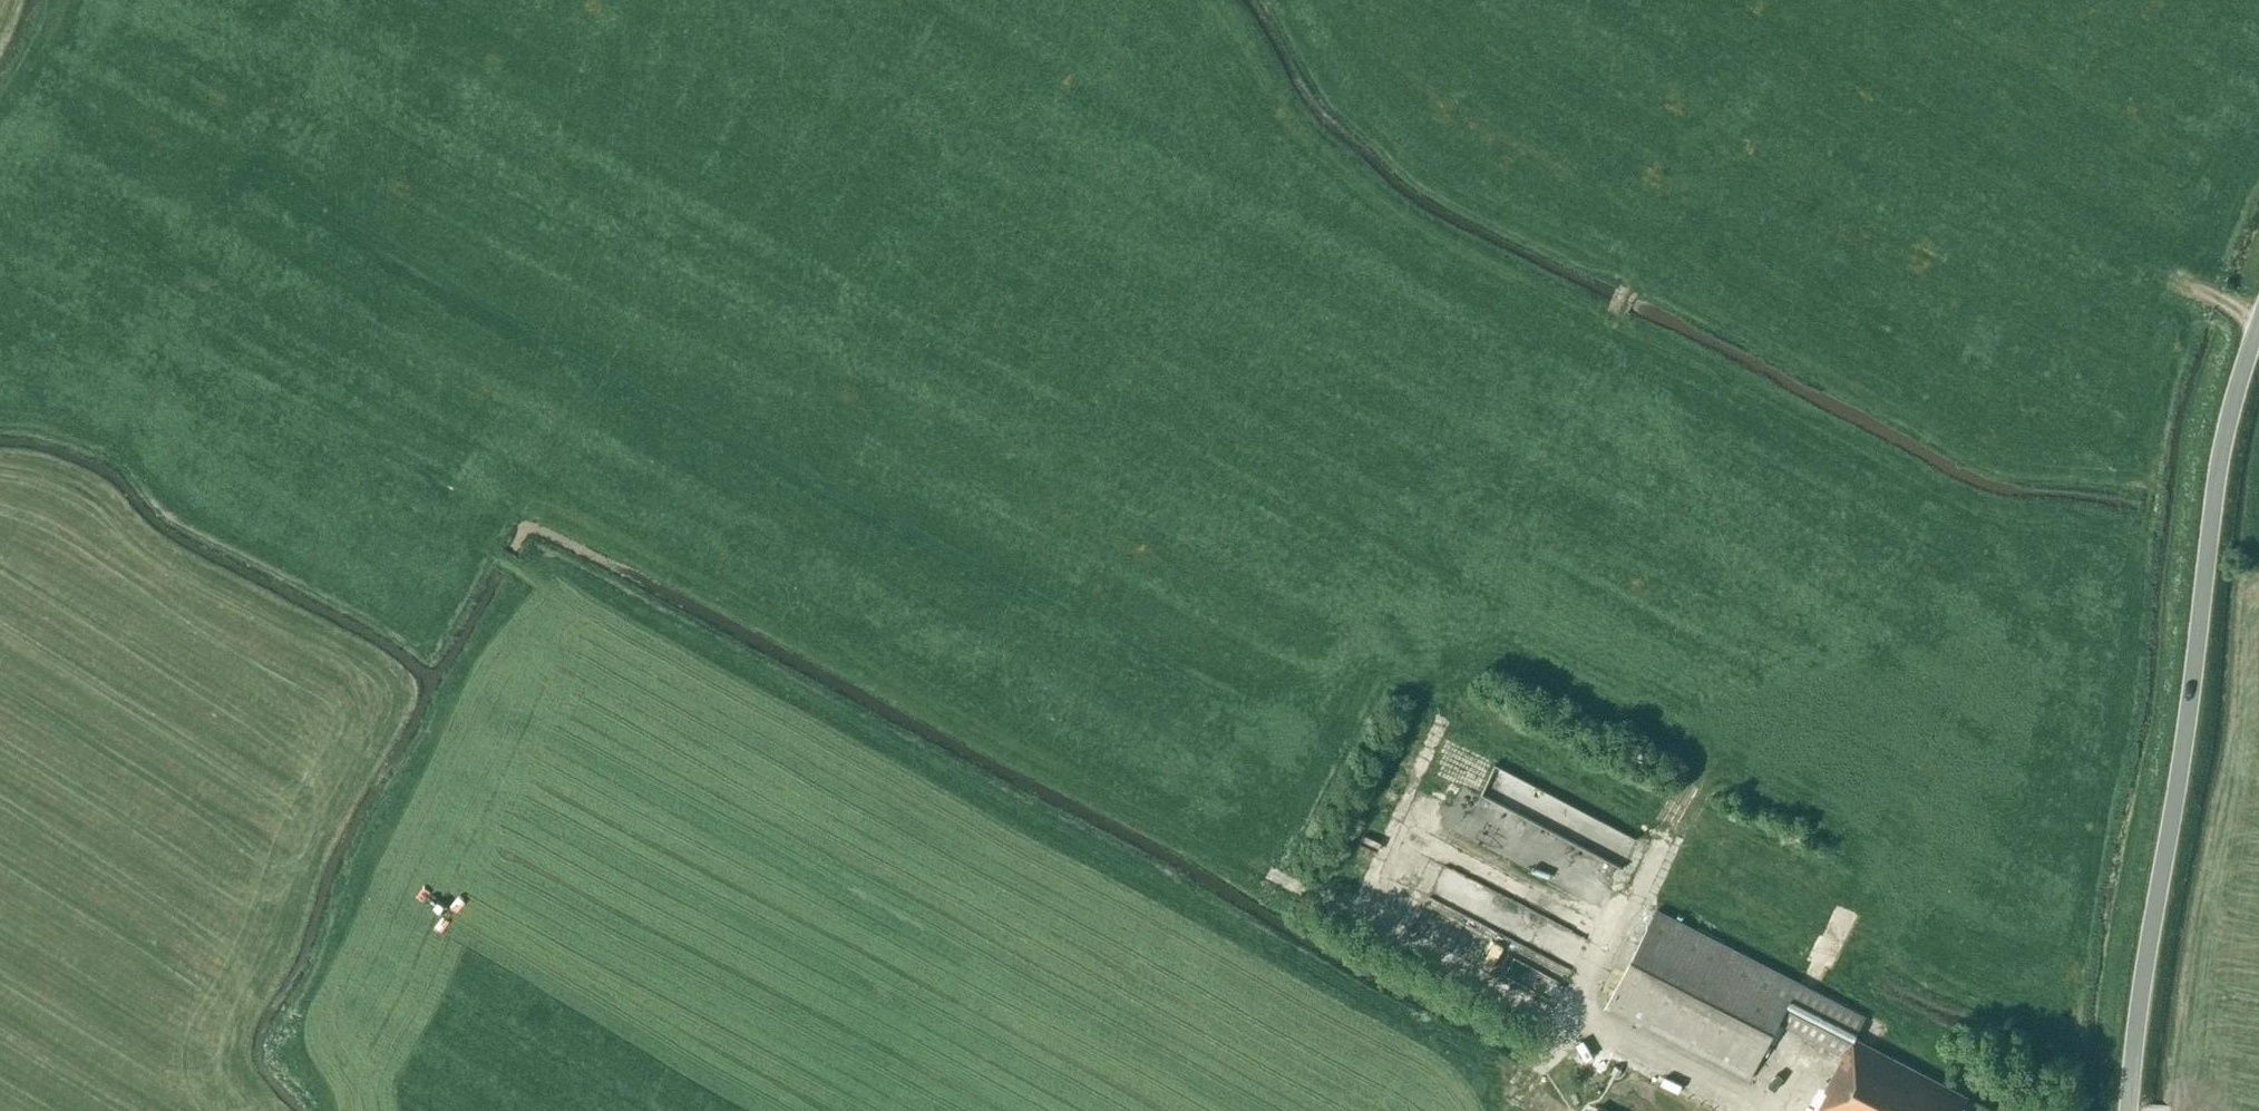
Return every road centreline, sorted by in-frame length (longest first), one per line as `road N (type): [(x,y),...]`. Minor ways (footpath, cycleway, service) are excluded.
road 1 (unclassified): [(2128,1110),(2220,454),(2258,320)]

